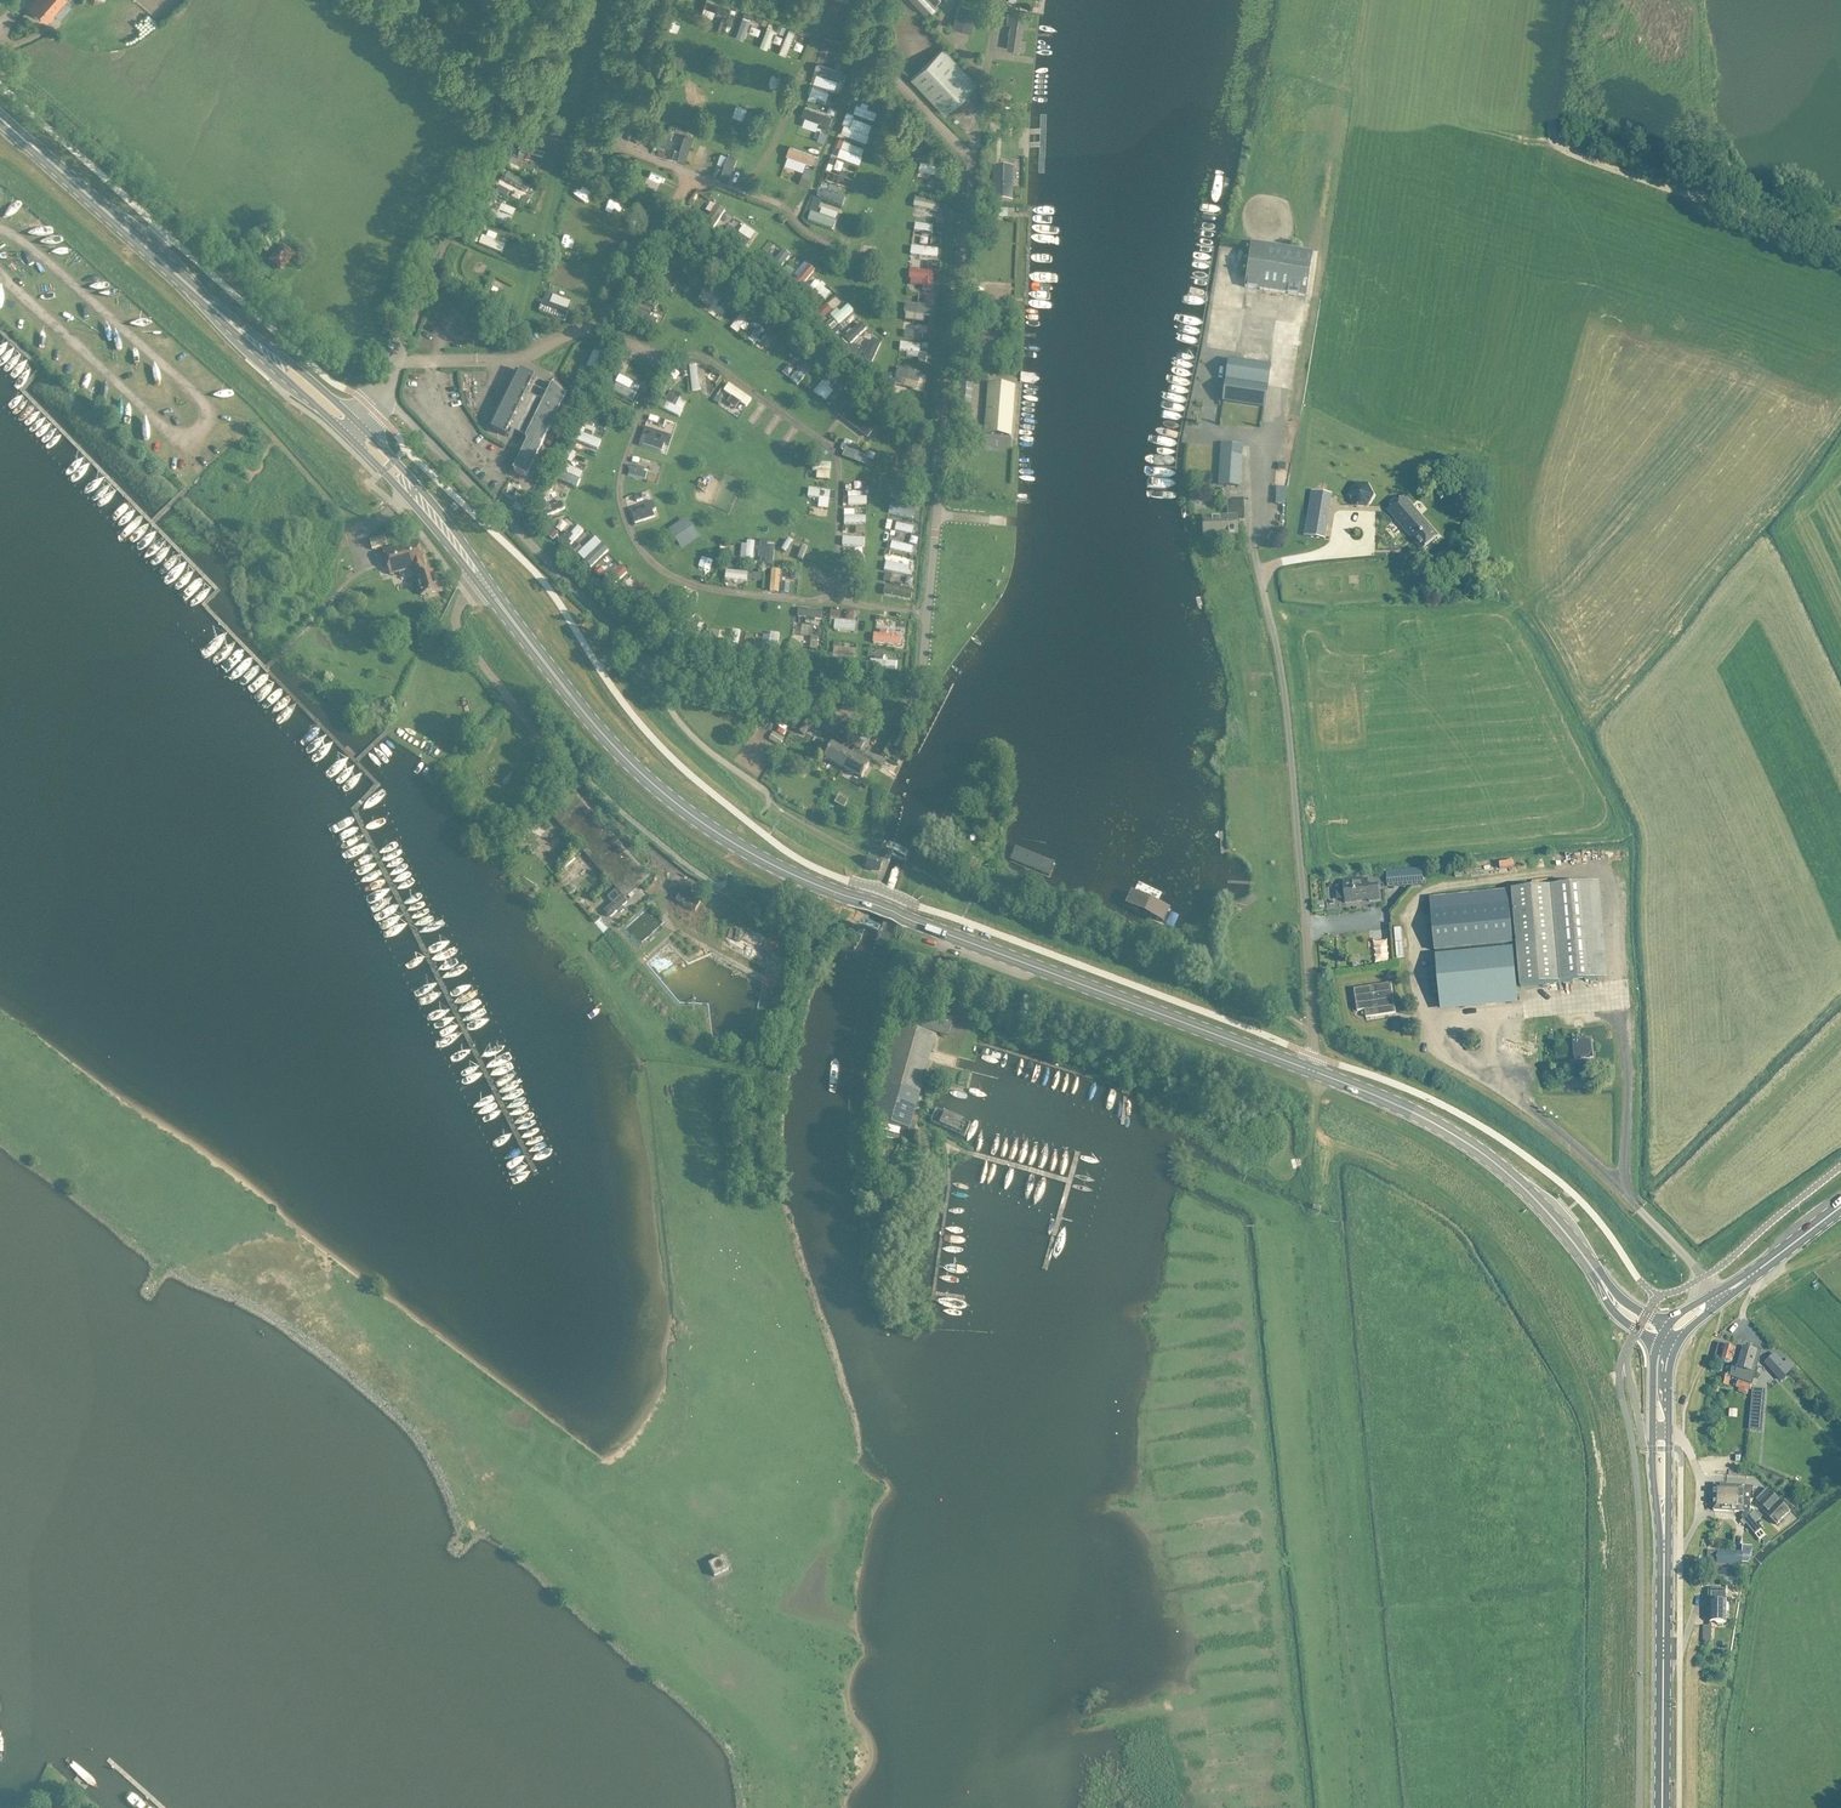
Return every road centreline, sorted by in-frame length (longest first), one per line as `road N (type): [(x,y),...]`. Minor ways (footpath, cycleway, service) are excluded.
road 1 (unclassified): [(357,421),(382,396),(400,410),(654,662),(833,711),(878,716),(901,710),(922,673),(974,160),(877,54),(876,0)]
road 2 (secondary): [(1305,1067),(819,885),(743,848),(632,763),(502,606)]
road 3 (track): [(1568,0),(1552,103),(1562,148),(1840,248)]
road 4 (secondary): [(1600,1278),(1548,1213),(1487,1156),(1408,1109),(1305,1067)]
road 5 (secondary): [(211,304),(0,115)]
road 6 (secondary): [(1662,1807),(1663,1535)]
road 7 (secondary): [(502,606),(453,527),(357,421)]
road 8 (secondary): [(345,432),(502,606)]
road 9 (track): [(1700,0),(1707,89),(1719,128),(1697,197)]
road 10 (secondary): [(1657,1343),(1652,1447),(1663,1535)]
road 11 (secondary): [(1663,1535),(1675,1348)]
road 12 (secondary): [(357,421),(211,304)]
road 13 (secondary): [(211,304),(345,432)]
road 14 (secondary): [(1717,1298),(1840,1205)]

